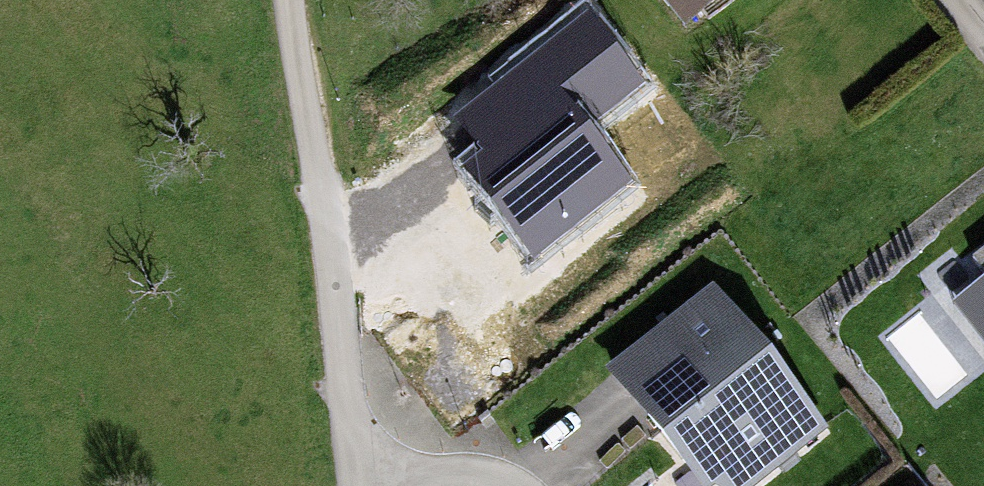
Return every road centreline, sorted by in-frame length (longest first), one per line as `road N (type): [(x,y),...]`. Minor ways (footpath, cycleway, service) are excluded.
road 1 (residential): [(354,478),(328,217),(286,0)]
road 2 (residential): [(354,478),(479,470),(502,485)]

